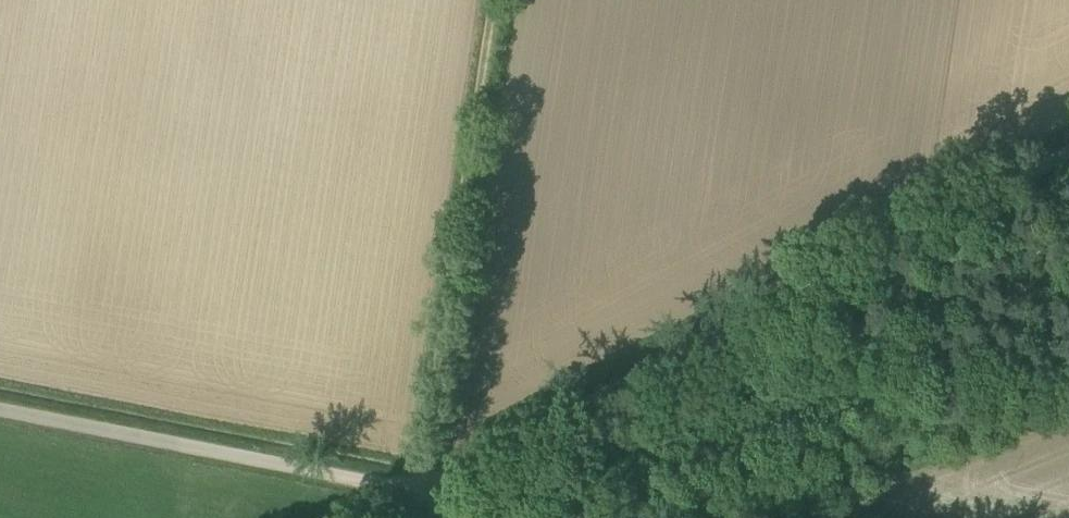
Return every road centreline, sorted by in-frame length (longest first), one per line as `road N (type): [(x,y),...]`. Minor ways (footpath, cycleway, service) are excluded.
road 1 (track): [(1068,149),(416,492)]
road 2 (track): [(416,492),(492,0)]
road 3 (unclassified): [(416,492),(0,413)]
road 4 (track): [(541,517),(416,492)]

